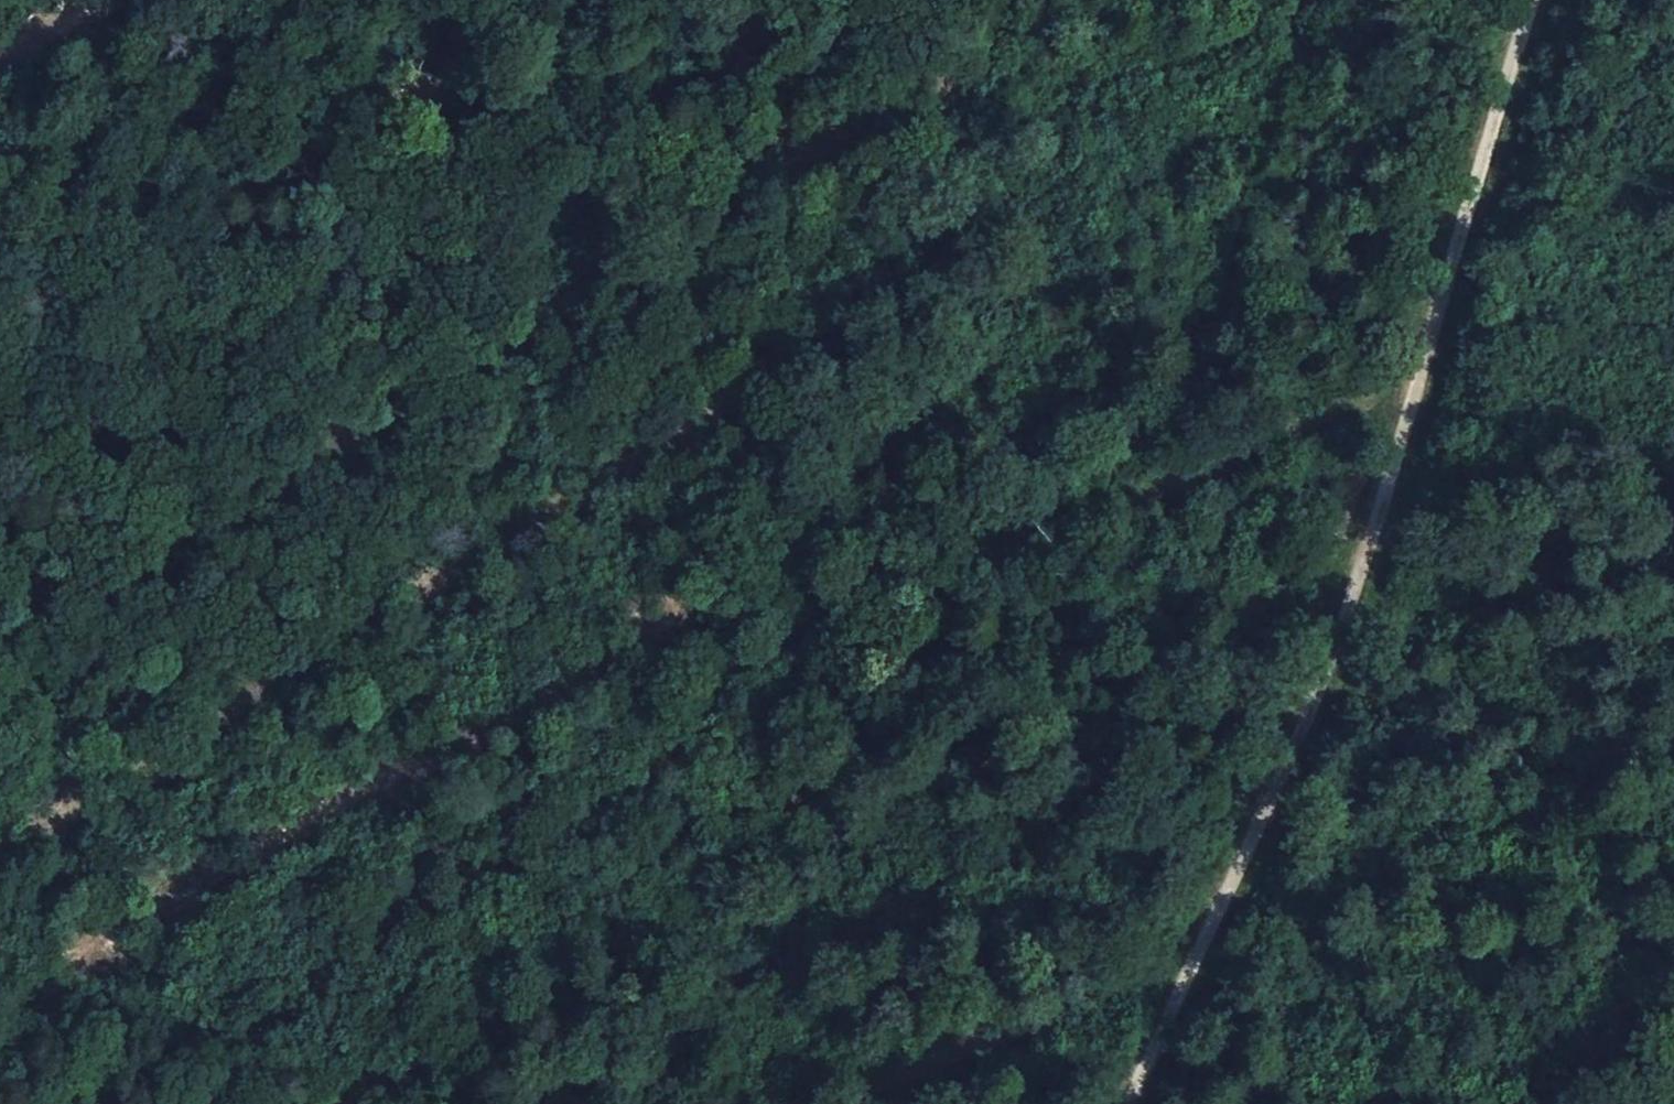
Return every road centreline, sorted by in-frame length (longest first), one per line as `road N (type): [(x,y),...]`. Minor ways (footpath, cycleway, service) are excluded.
road 1 (track): [(1100,1103),(1206,890),(1349,545),(1519,0)]

